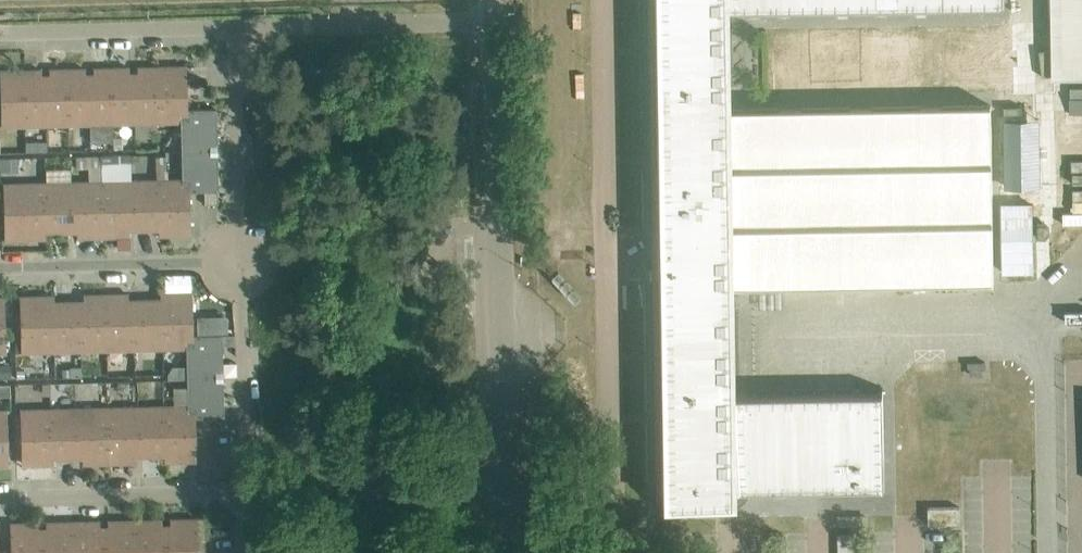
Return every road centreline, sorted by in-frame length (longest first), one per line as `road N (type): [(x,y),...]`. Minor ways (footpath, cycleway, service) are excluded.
road 1 (unclassified): [(605,0),(618,552)]
road 2 (unclassified): [(506,487),(494,251),(496,21)]
road 3 (unclassified): [(1050,552),(1047,319),(1081,273)]
road 4 (residential): [(244,492),(506,487)]
road 5 (residential): [(496,21),(239,30)]
road 6 (residential): [(0,498),(244,492)]
road 7 (residential): [(0,269),(240,263)]
road 8 (residential): [(239,30),(0,34)]
road 9 (residential): [(239,30),(240,263)]
road 10 (residential): [(240,263),(244,492)]

